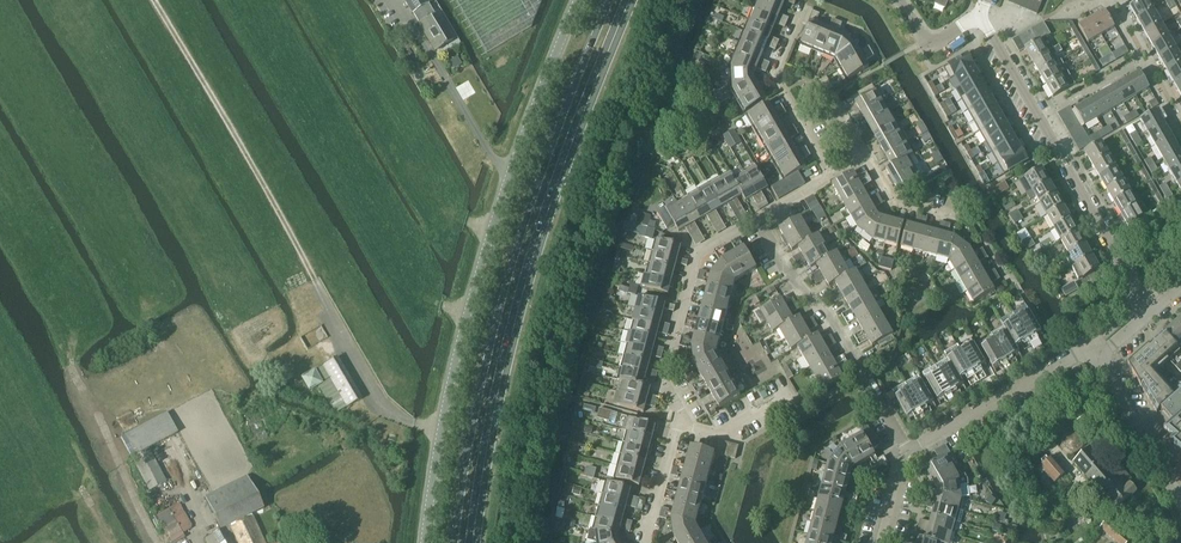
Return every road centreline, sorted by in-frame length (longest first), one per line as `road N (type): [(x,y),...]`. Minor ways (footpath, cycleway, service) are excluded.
road 1 (primary): [(610,0),(512,260),(476,402),(454,542)]
road 2 (primary): [(470,542),(492,404),(527,265),(626,0)]
road 3 (unclassified): [(425,542),(441,429),(479,273),(579,0)]
road 4 (residential): [(978,15),(1148,315)]
road 5 (track): [(152,0),(314,279)]
road 6 (residential): [(908,454),(828,315),(789,276),(758,220)]
road 7 (residential): [(678,425),(680,411),(662,381),(697,254),(758,220)]
road 8 (residential): [(908,454),(1082,356),(1098,357)]
road 9 (residential): [(830,176),(776,77),(804,6)]
road 10 (residential): [(1098,357),(1180,502)]
road 11 (track): [(156,542),(98,415)]
road 12 (residential): [(678,425),(729,431),(791,392)]
road 13 (residential): [(961,218),(892,201),(865,155)]
road 14 (residential): [(646,542),(678,425)]

